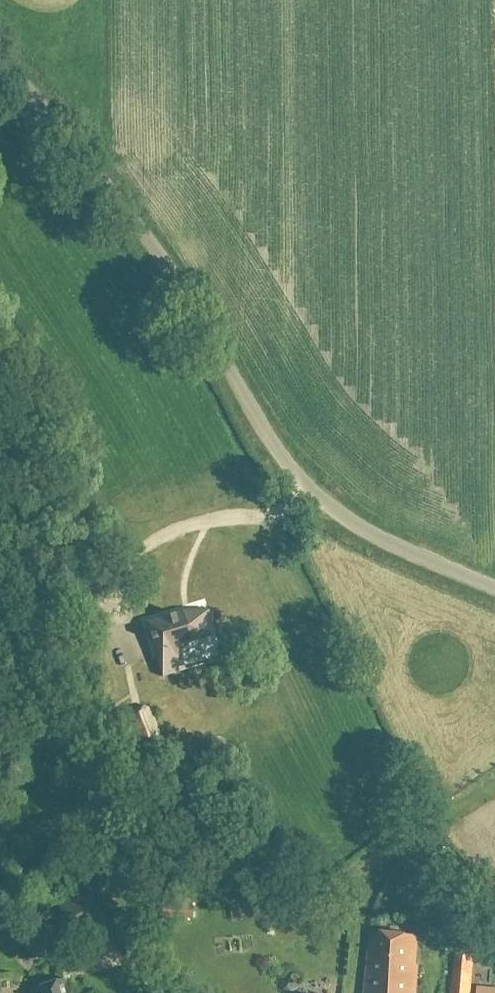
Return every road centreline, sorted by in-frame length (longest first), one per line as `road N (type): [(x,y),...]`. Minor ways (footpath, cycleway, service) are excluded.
road 1 (unclassified): [(494,592),(364,535),(308,487),(98,171),(0,62)]
road 2 (track): [(0,586),(107,888),(160,992)]
road 3 (track): [(351,992),(387,863),(414,833),(494,781)]

